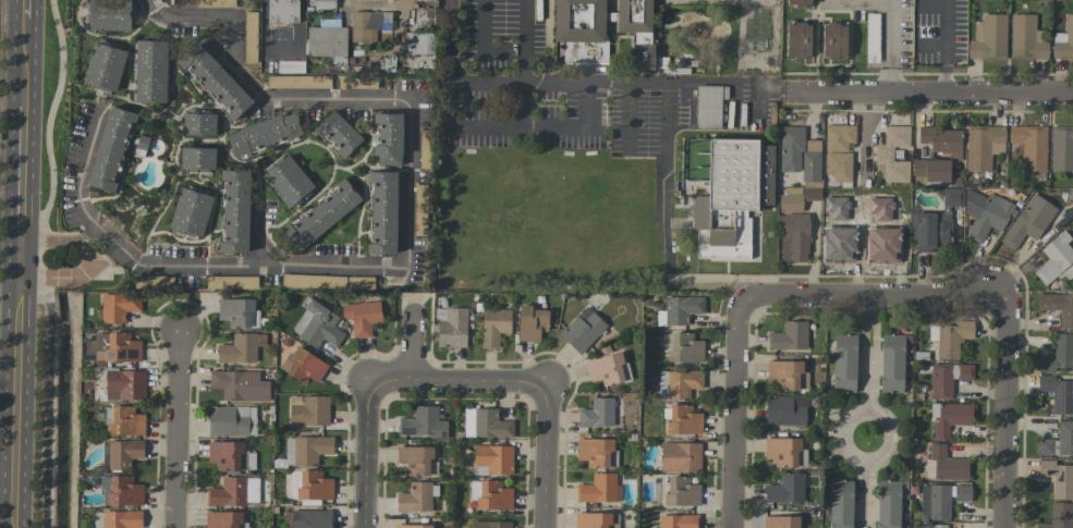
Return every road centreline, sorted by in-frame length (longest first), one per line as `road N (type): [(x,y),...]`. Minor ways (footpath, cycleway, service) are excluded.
road 1 (tertiary): [(28,0),(14,527)]
road 2 (residential): [(1072,94),(793,91)]
road 3 (residential): [(997,296),(742,302)]
road 4 (residential): [(997,296),(1002,527)]
road 5 (residential): [(742,302),(730,527)]
road 6 (residential): [(181,326),(177,527)]
road 7 (residential): [(544,383),(369,382)]
road 8 (residential): [(369,382),(363,527)]
road 9 (residential): [(544,383),(542,527)]
road 10 (residential): [(451,0),(450,130)]

